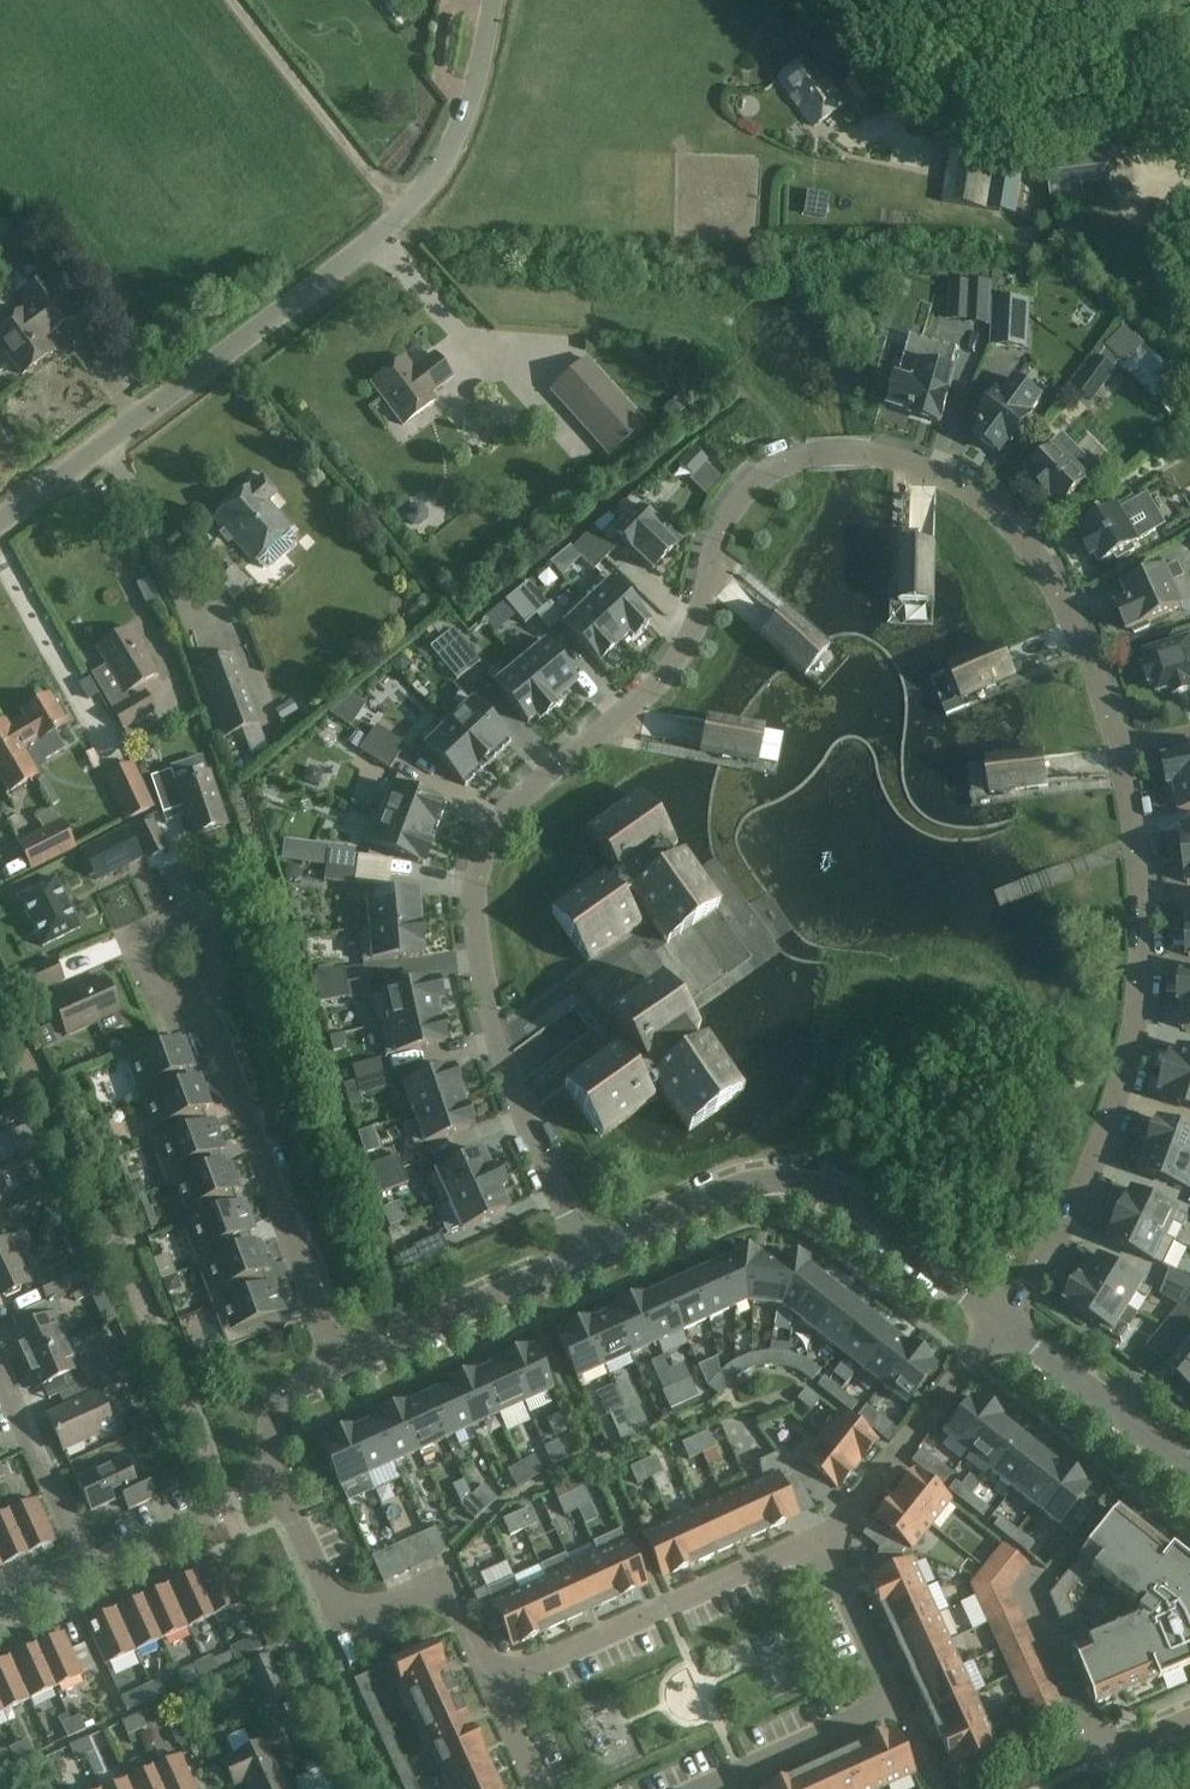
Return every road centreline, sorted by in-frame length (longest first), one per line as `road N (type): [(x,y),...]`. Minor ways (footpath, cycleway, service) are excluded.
road 1 (residential): [(1121,748),(1071,617),(1040,562),(991,504),(931,471),(871,452),(806,454),(736,498),(717,532),(693,634),(660,681),(503,814),(478,862),(479,959),(505,1062),(586,1256)]
road 2 (unclassified): [(0,519),(406,219),(445,176),(480,86),(497,0)]
road 3 (residential): [(1005,1324),(1087,1185),(1121,1083),(1141,982),(1142,896),(1121,748)]
road 4 (residential): [(1005,1324),(853,1203),(808,1182),(722,1193),(586,1256)]
road 5 (residential): [(340,1370),(200,1000)]
road 6 (residential): [(711,1788),(899,1704),(823,1539)]
road 7 (residential): [(823,1539),(491,1673)]
road 8 (residential): [(277,1484),(334,1596),(371,1608),(402,1594),(436,1596),(453,1606),(491,1673)]
road 9 (residential): [(1039,1576),(1025,1602),(1097,1758),(1189,1719)]
road 10 (residential): [(586,1256),(340,1370)]
road 11 (residential): [(1189,1471),(1005,1324)]
road 12 (residential): [(200,1000),(221,943),(207,913),(134,941),(153,983)]
road 13 (residential): [(90,1567),(0,1374)]
road 14 (residential): [(90,1567),(277,1484)]
road 15 (residential): [(823,1539),(942,1393)]
road 16 (residential): [(340,1370),(295,1391),(268,1422),(277,1484)]
road 17 (residential): [(491,1673),(539,1788)]

